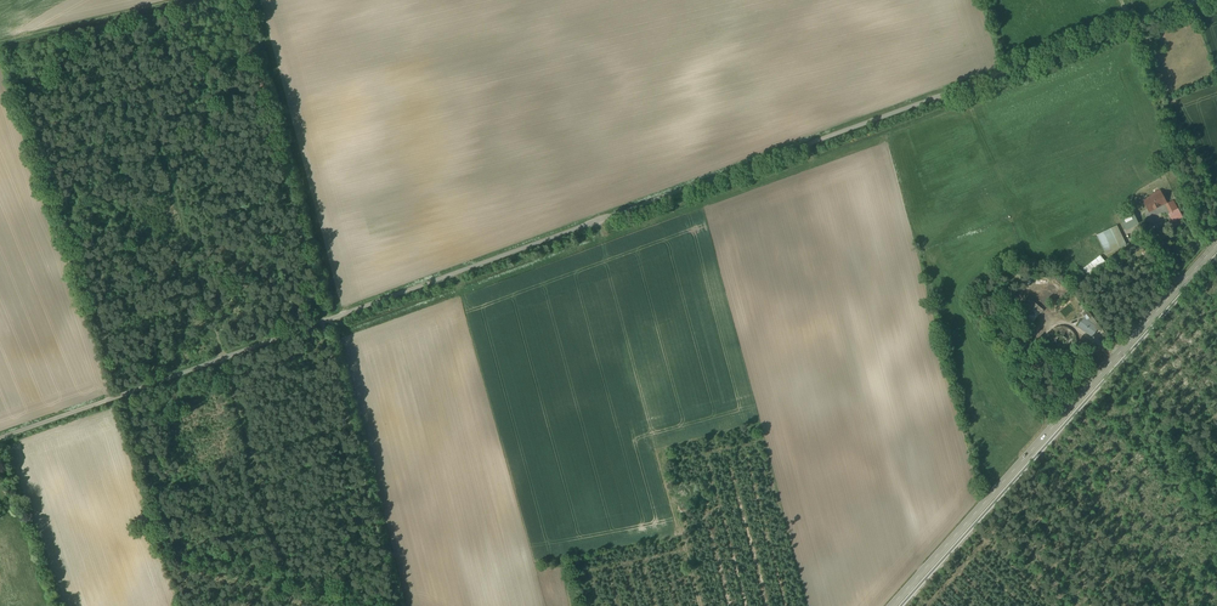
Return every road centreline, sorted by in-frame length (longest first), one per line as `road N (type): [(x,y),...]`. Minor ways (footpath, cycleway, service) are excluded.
road 1 (unclassified): [(0,439),(1200,0)]
road 2 (secondary): [(1216,245),(892,605)]
road 3 (track): [(325,322),(395,605)]

